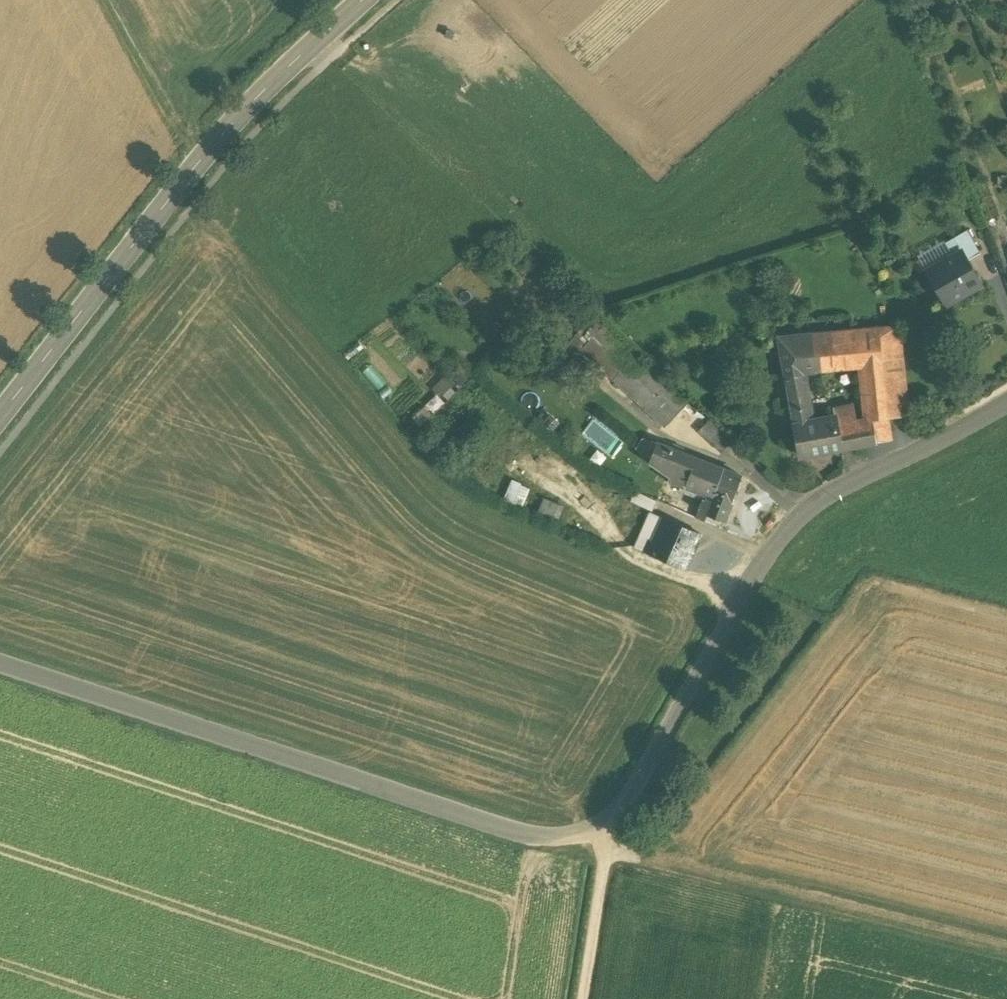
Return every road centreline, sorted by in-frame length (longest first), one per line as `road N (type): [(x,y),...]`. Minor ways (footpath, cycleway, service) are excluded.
road 1 (residential): [(0,664),(527,837),(567,836),(611,822),(643,779),(747,586),(801,516),(1006,404)]
road 2 (secondary): [(362,0),(253,101),(0,418)]
road 3 (track): [(1006,955),(604,854)]
road 4 (track): [(203,159),(114,0)]
road 5 (track): [(611,822),(582,998)]

